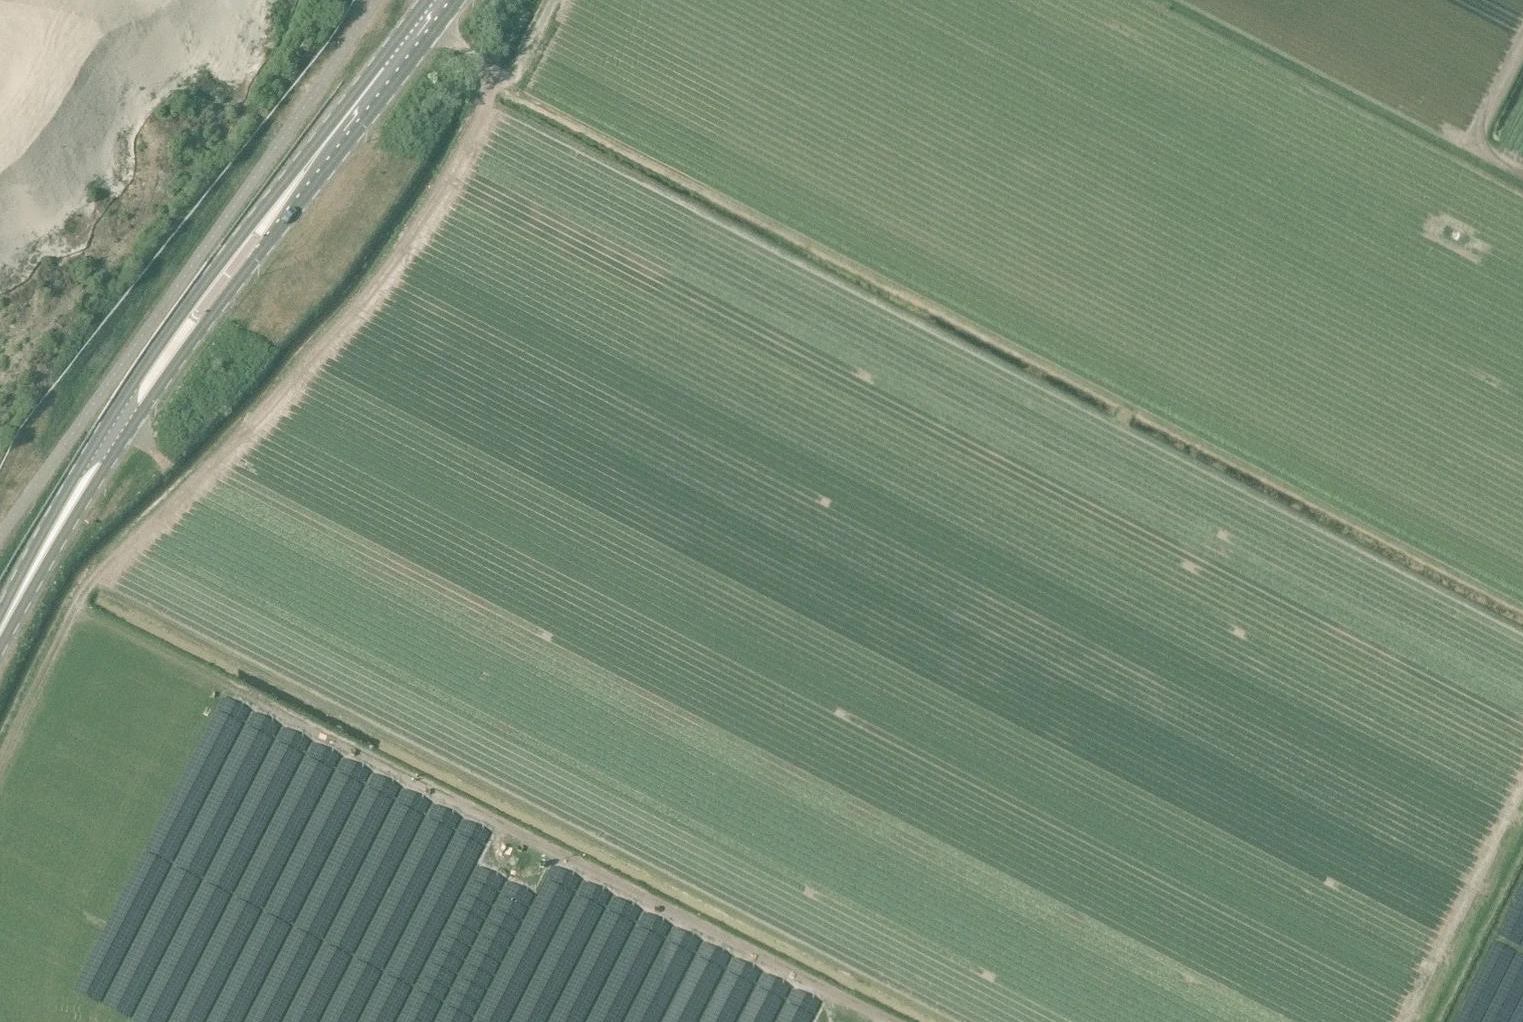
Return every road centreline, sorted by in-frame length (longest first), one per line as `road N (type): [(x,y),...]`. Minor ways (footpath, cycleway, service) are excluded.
road 1 (secondary): [(0,645),(50,544),(156,379),(454,0)]
road 2 (track): [(556,0),(507,81),(486,87),(431,27)]

